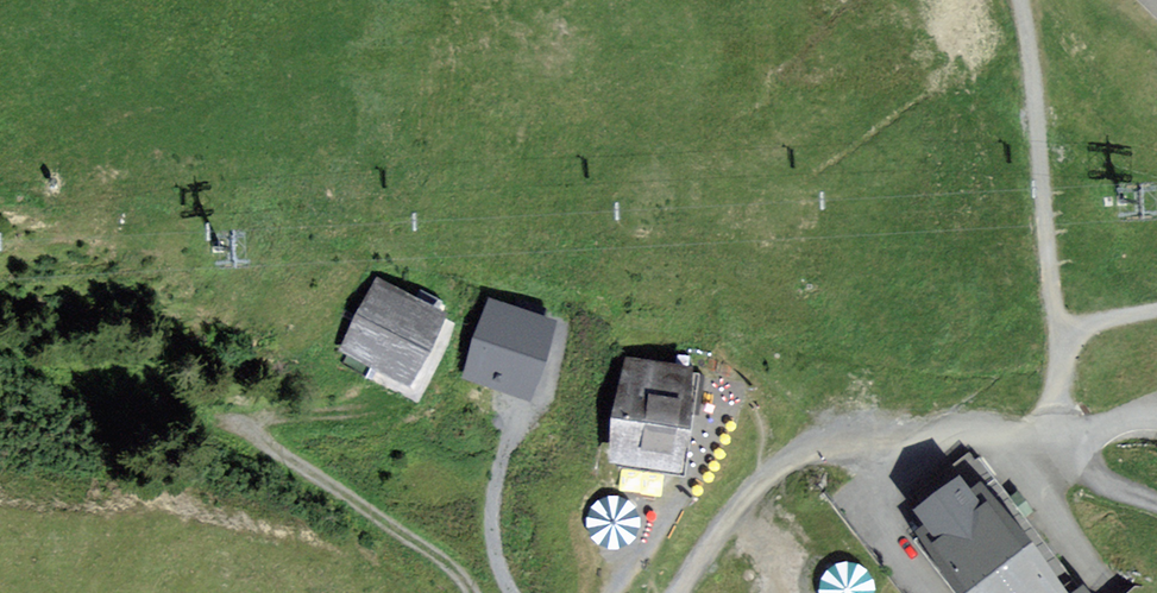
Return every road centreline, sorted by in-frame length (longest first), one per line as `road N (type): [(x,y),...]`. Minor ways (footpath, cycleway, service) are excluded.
road 1 (track): [(677,592),(736,511),(821,447),(952,433),(1031,445),(1060,383),(1059,330),(1019,0)]
road 2 (track): [(352,414),(256,430),(272,450),(452,566),(471,592)]
road 3 (track): [(715,405),(696,470),(613,592)]
road 4 (track): [(516,415),(491,517),(510,592)]
road 5 (track): [(1031,445),(1156,509)]

